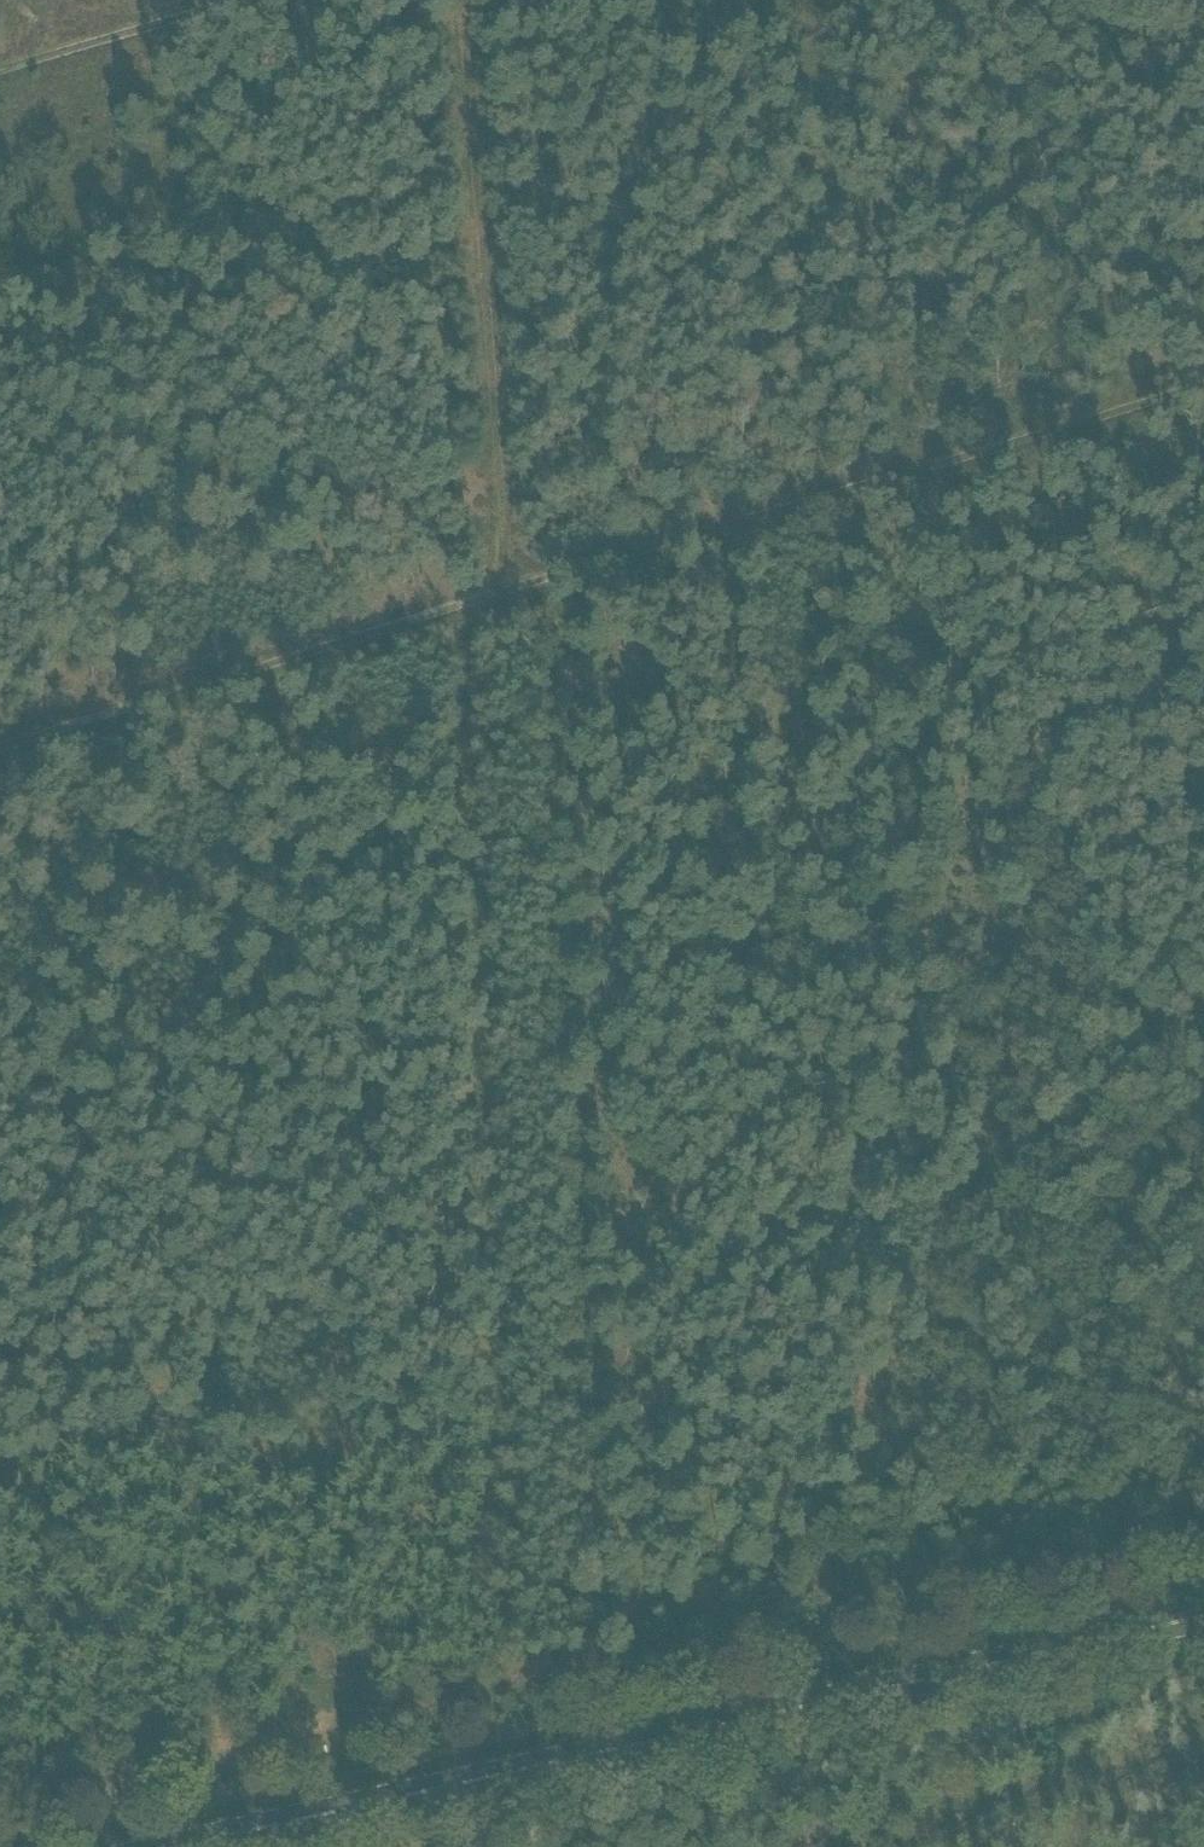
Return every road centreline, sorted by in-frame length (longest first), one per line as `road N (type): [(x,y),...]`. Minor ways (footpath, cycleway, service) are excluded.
road 1 (track): [(0,759),(1203,390)]
road 2 (secondary): [(271,1846),(1203,1636)]
road 3 (track): [(0,48),(160,0)]

